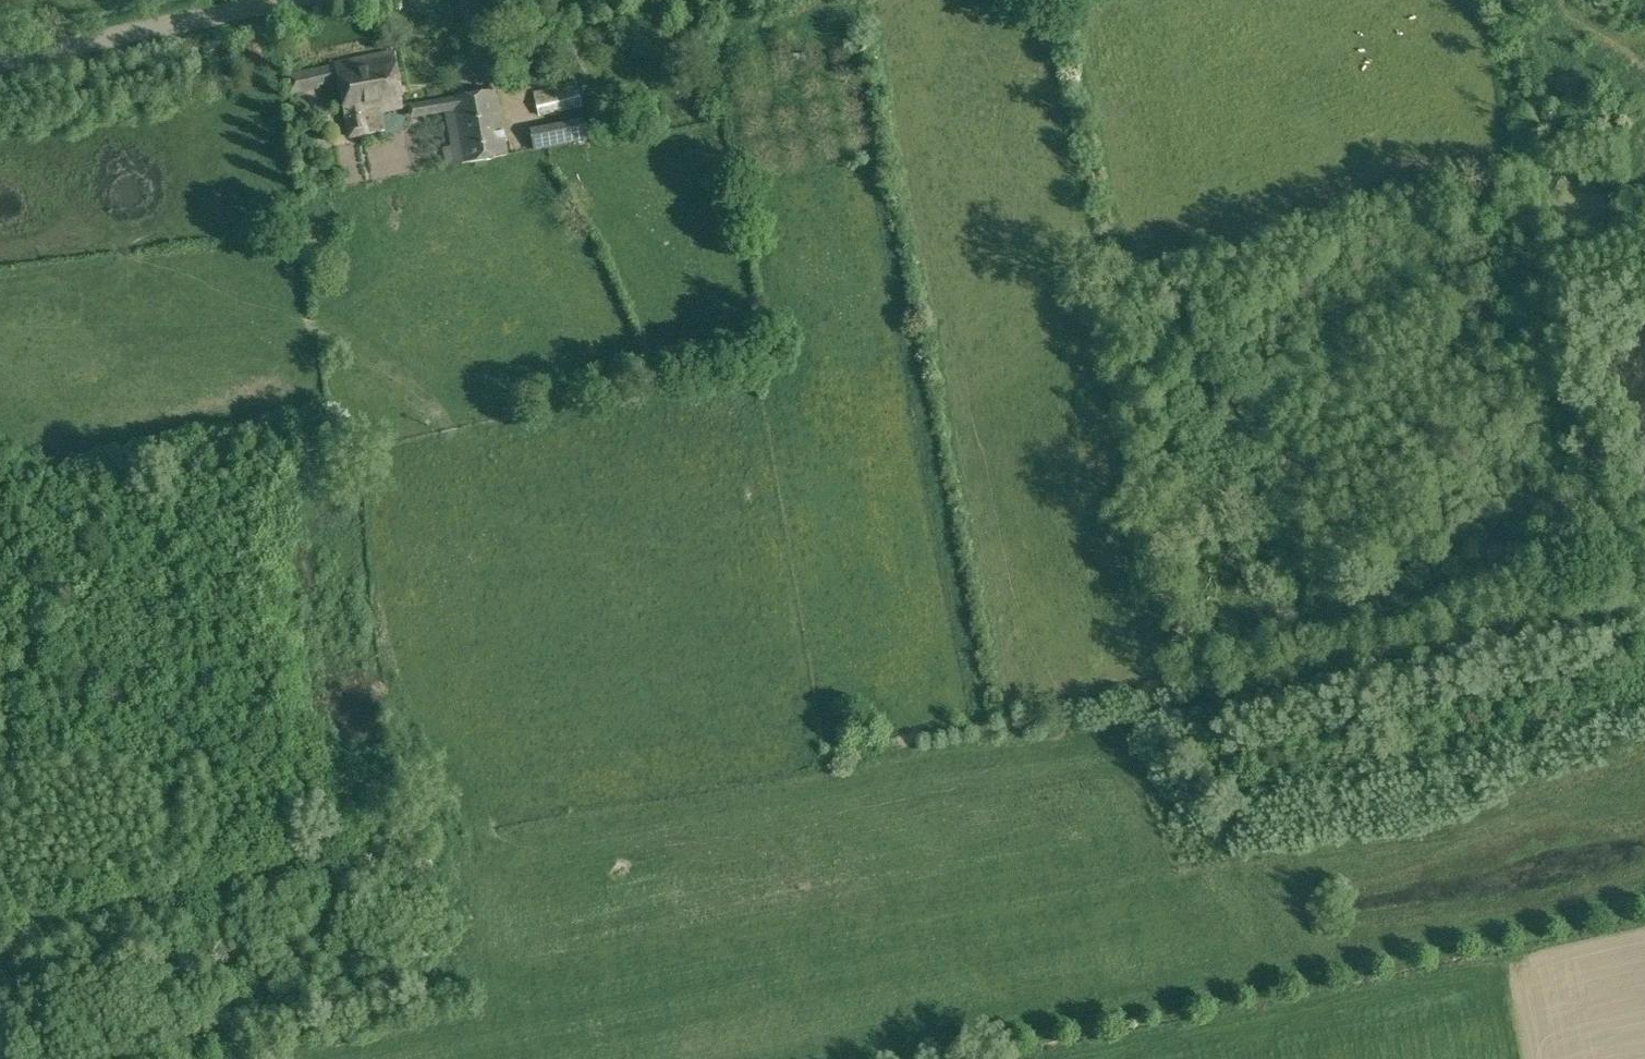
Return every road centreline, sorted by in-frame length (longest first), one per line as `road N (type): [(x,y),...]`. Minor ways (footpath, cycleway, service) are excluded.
road 1 (unclassified): [(0,64),(307,0)]

